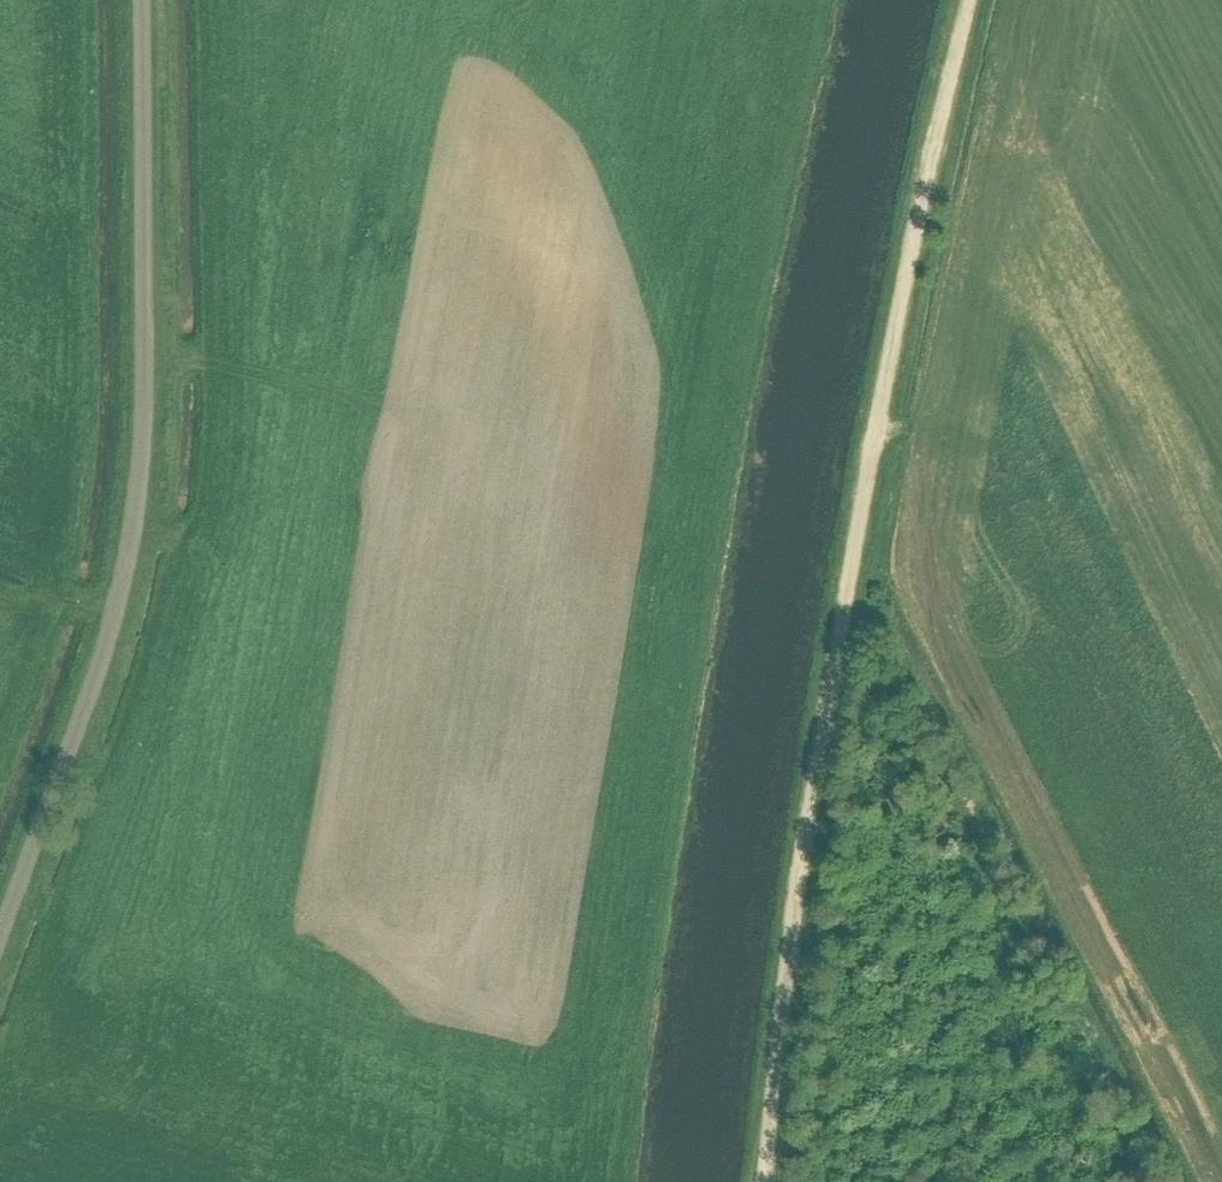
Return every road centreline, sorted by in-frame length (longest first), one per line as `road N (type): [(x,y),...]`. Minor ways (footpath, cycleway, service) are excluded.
road 1 (track): [(767,1181),(826,729),(878,428),(971,0)]
road 2 (unclassified): [(0,931),(102,656),(126,557),(144,417),(141,0)]

